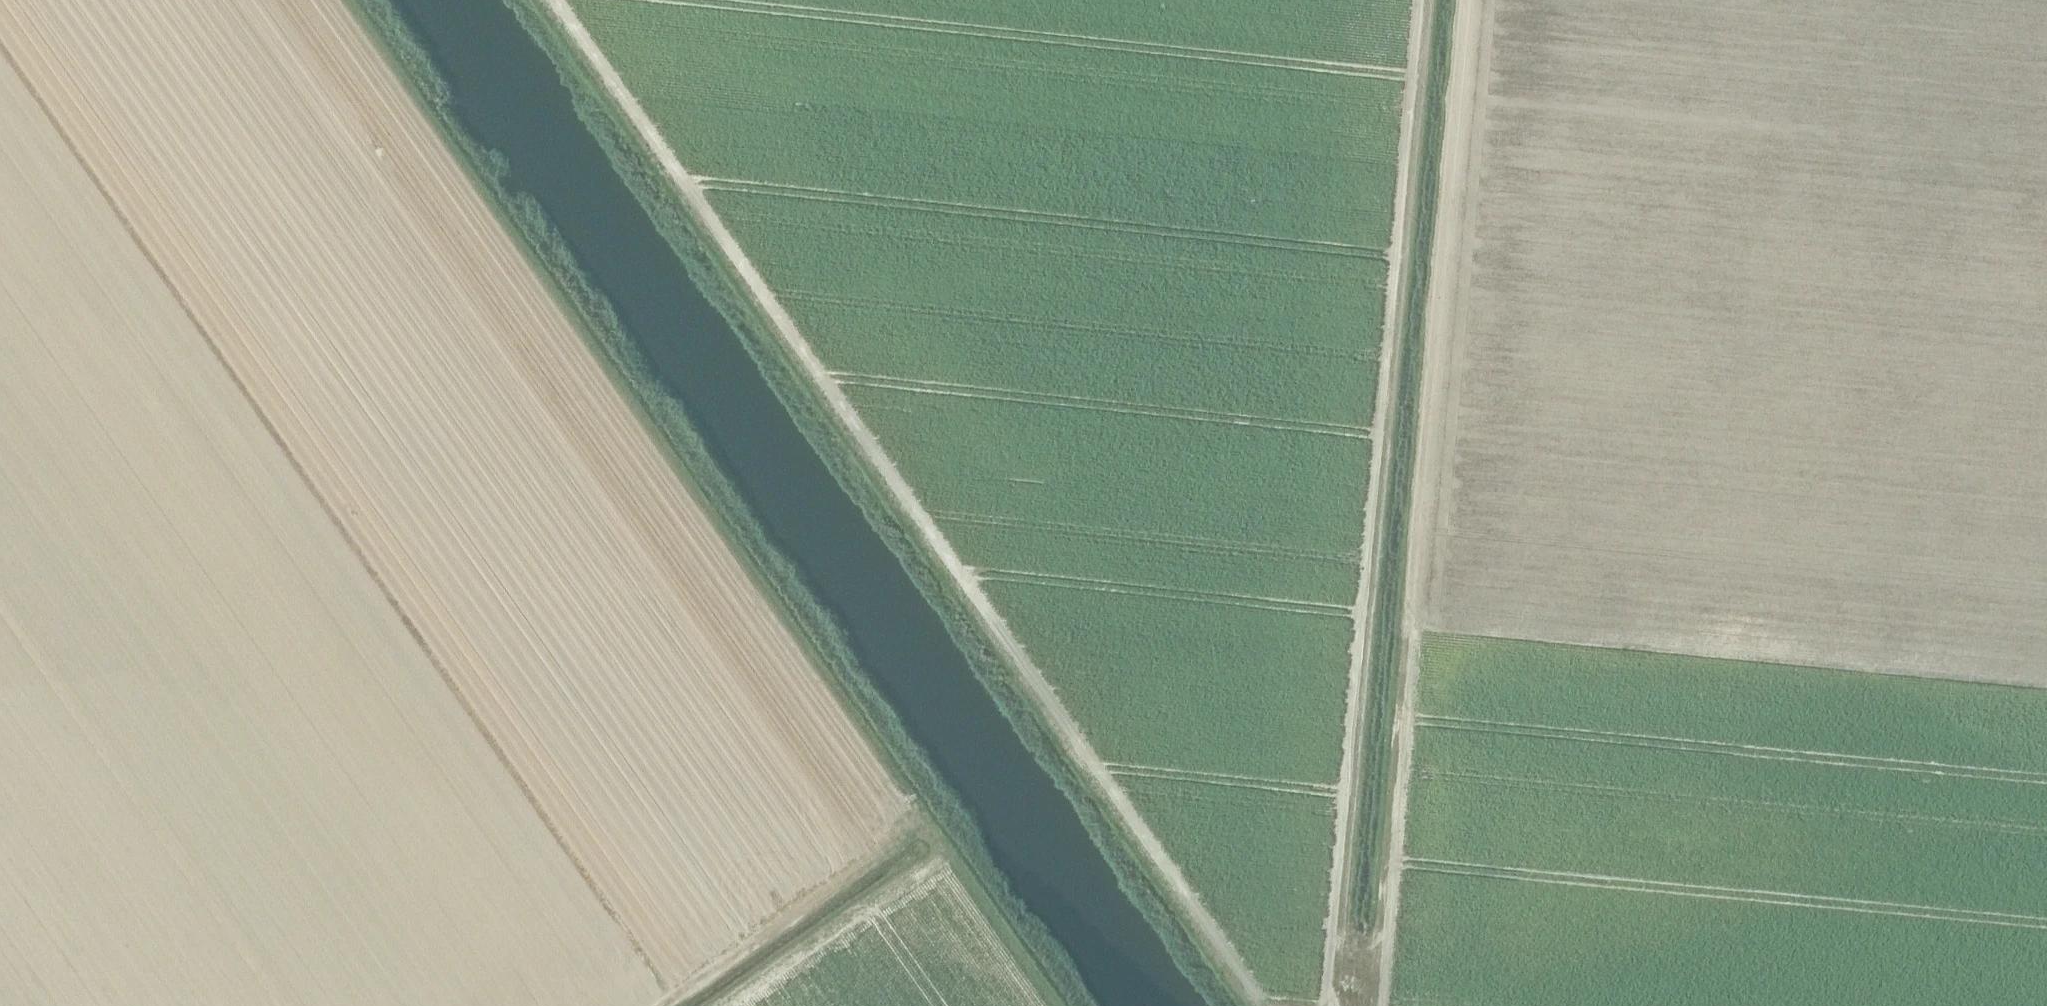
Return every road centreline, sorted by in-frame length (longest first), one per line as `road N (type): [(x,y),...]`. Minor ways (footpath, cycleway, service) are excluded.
road 1 (track): [(1255,1005),(543,0)]
road 2 (track): [(1328,1005),(1423,0)]

